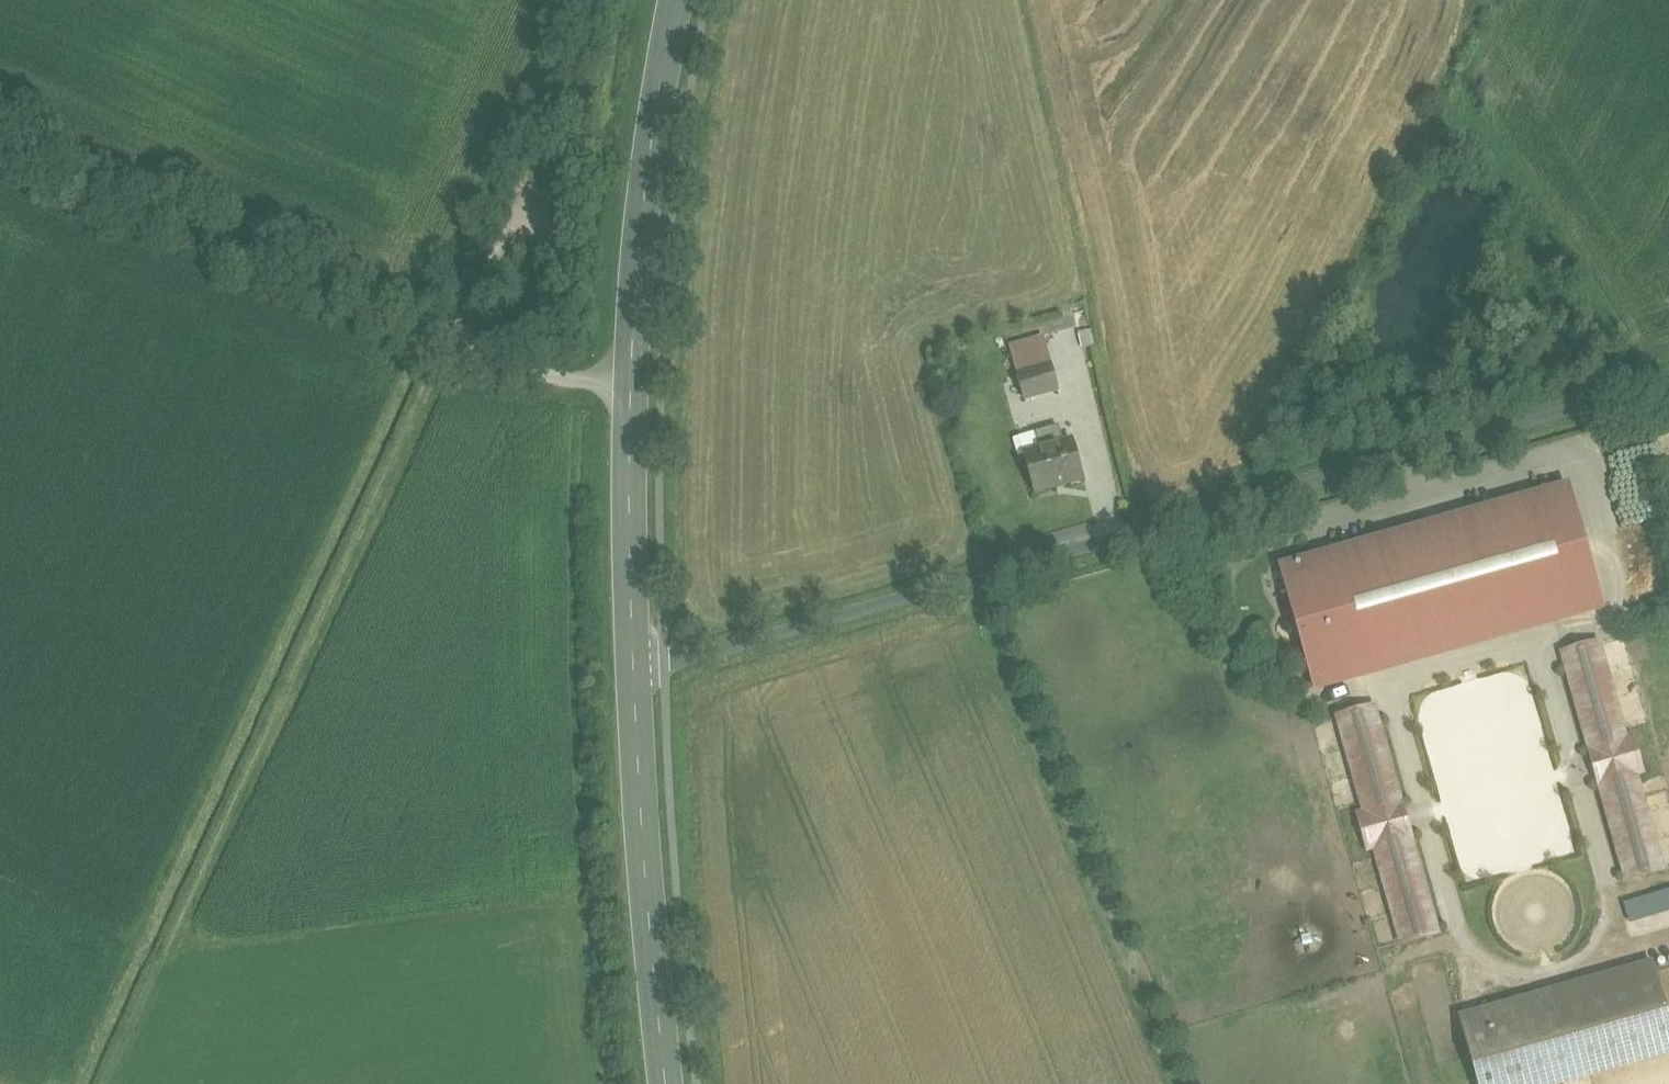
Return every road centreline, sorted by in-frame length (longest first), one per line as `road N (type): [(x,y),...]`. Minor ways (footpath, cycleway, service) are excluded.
road 1 (unclassified): [(639,678),(1668,379)]
road 2 (track): [(674,395),(587,386),(476,348),(0,116)]
road 3 (secondary): [(678,0),(645,309),(639,678)]
road 4 (secondary): [(639,678),(650,906),(669,1083)]

